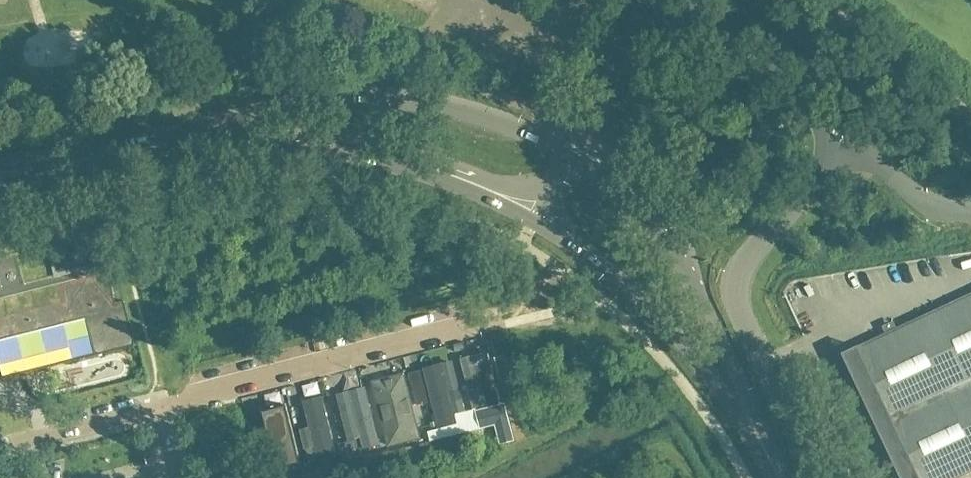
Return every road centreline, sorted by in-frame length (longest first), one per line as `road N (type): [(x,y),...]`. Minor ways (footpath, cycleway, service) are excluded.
road 1 (secondary): [(573,155),(491,116),(411,96),(268,107),(145,147)]
road 2 (secondary): [(145,147),(287,148),(399,160),(538,214)]
road 3 (unclassified): [(848,139),(760,237),(740,279),(746,326),(817,477)]
road 4 (secondary): [(768,457),(695,290),(651,226),(573,155)]
road 5 (secondary): [(538,214),(682,343),(768,457)]
road 6 (residential): [(160,404),(480,322)]
road 7 (unclassified): [(848,139),(666,0)]
road 8 (unclassified): [(573,155),(651,0)]
road 9 (residential): [(0,444),(160,404)]
road 10 (secondary): [(0,173),(145,147)]
road 11 (unclassified): [(970,208),(921,199),(848,139)]

